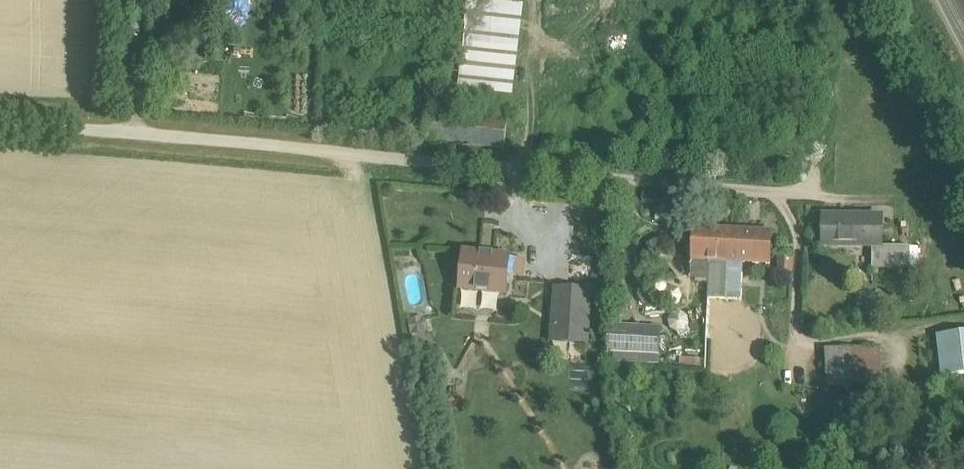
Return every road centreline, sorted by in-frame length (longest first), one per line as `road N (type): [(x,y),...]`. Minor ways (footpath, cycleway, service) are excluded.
road 1 (unclassified): [(841,198),(0,124)]

